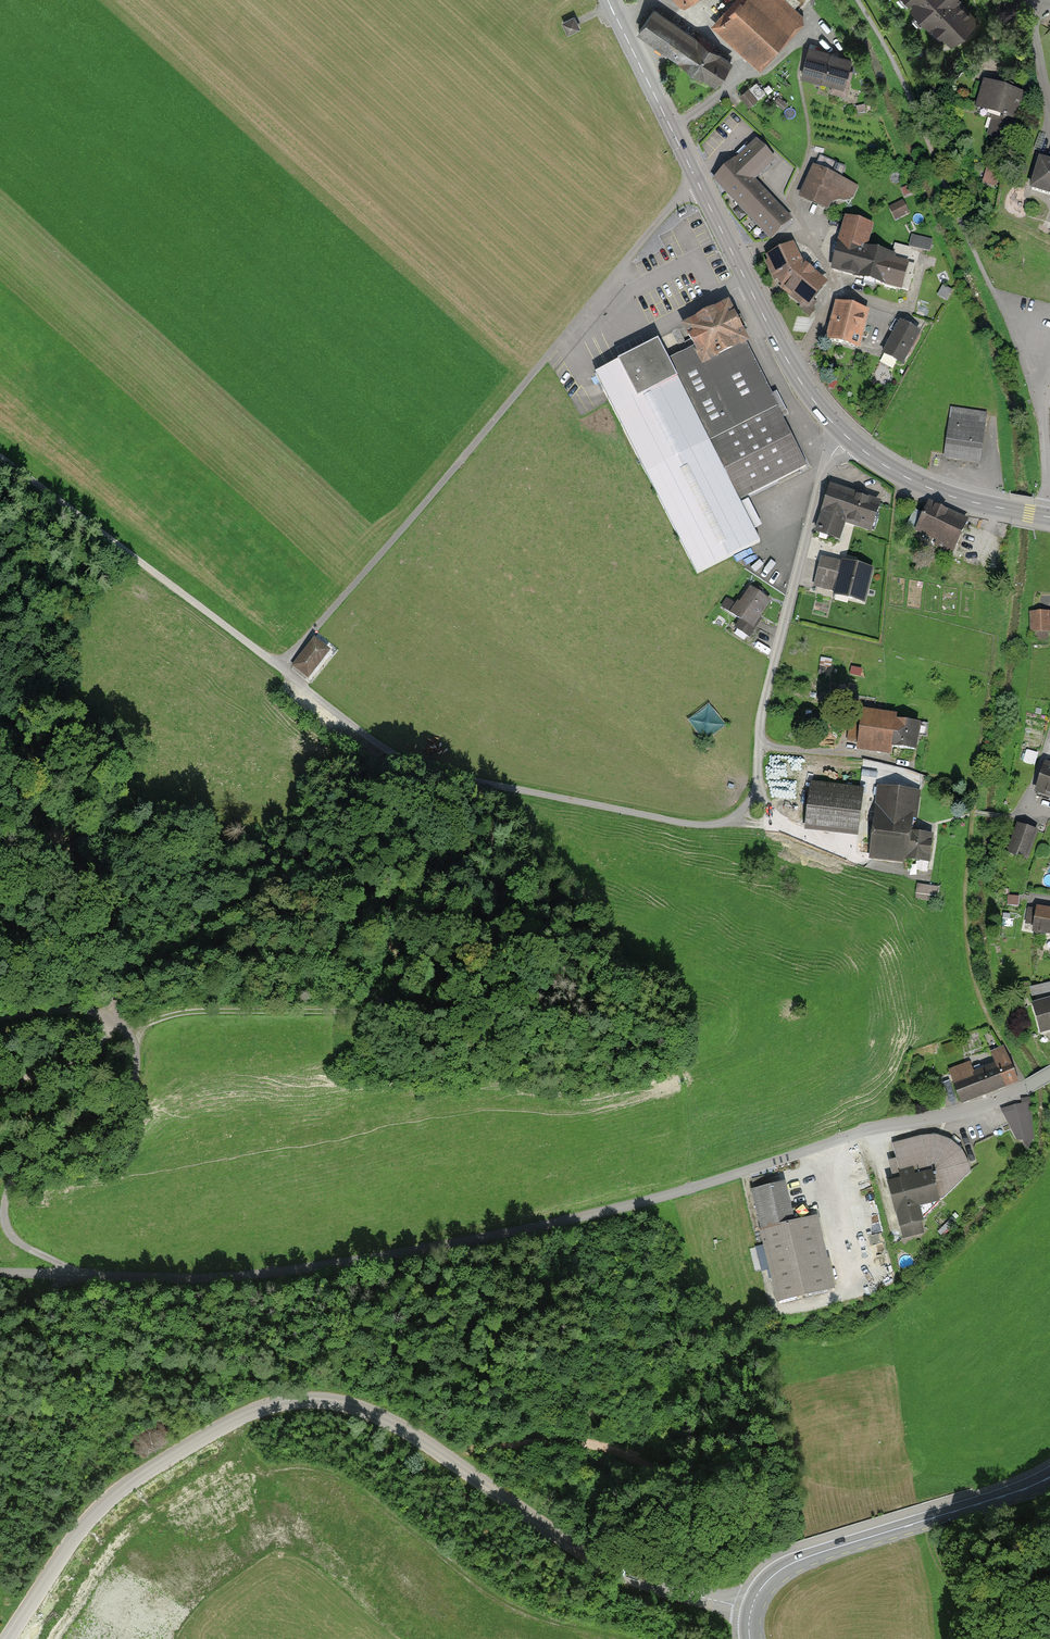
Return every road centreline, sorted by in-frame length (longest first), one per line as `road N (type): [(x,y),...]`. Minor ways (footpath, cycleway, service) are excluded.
road 1 (unclassified): [(0,1273),(234,1276),(479,1238),(652,1200),(862,1131),(980,1107),(1049,1074)]
road 2 (unclassified): [(751,1611),(638,1580),(553,1533),(399,1425),(348,1406),(301,1400),(261,1407),(124,1488),(85,1520),(11,1638)]
road 3 (track): [(0,459),(368,738),(422,767),(710,826),(730,822),(757,786)]
road 4 (track): [(0,1018),(101,1015),(124,1027),(134,1051),(126,1094),(16,1174),(4,1205),(3,1224),(20,1247),(98,1275)]
road 5 (residential): [(847,437),(823,473),(762,710),(757,786),(786,827),(856,858)]
road 6 (track): [(280,668),(545,357)]
road 7 (secondary): [(788,361),(607,0)]
road 8 (secondary): [(1049,1477),(786,1567),(751,1611)]
road 9 (track): [(124,1027),(179,1013),(436,1010)]
road 10 (track): [(0,792),(78,910),(124,1027)]
road 11 (secondary): [(847,437),(916,483),(1044,516)]
road 12 (residential): [(788,361),(804,350),(834,289),(788,198)]
road 13 (track): [(0,1080),(75,1066),(124,1027)]
road 14 (track): [(888,759),(759,745)]
road 15 (residential): [(1042,403),(990,287)]

